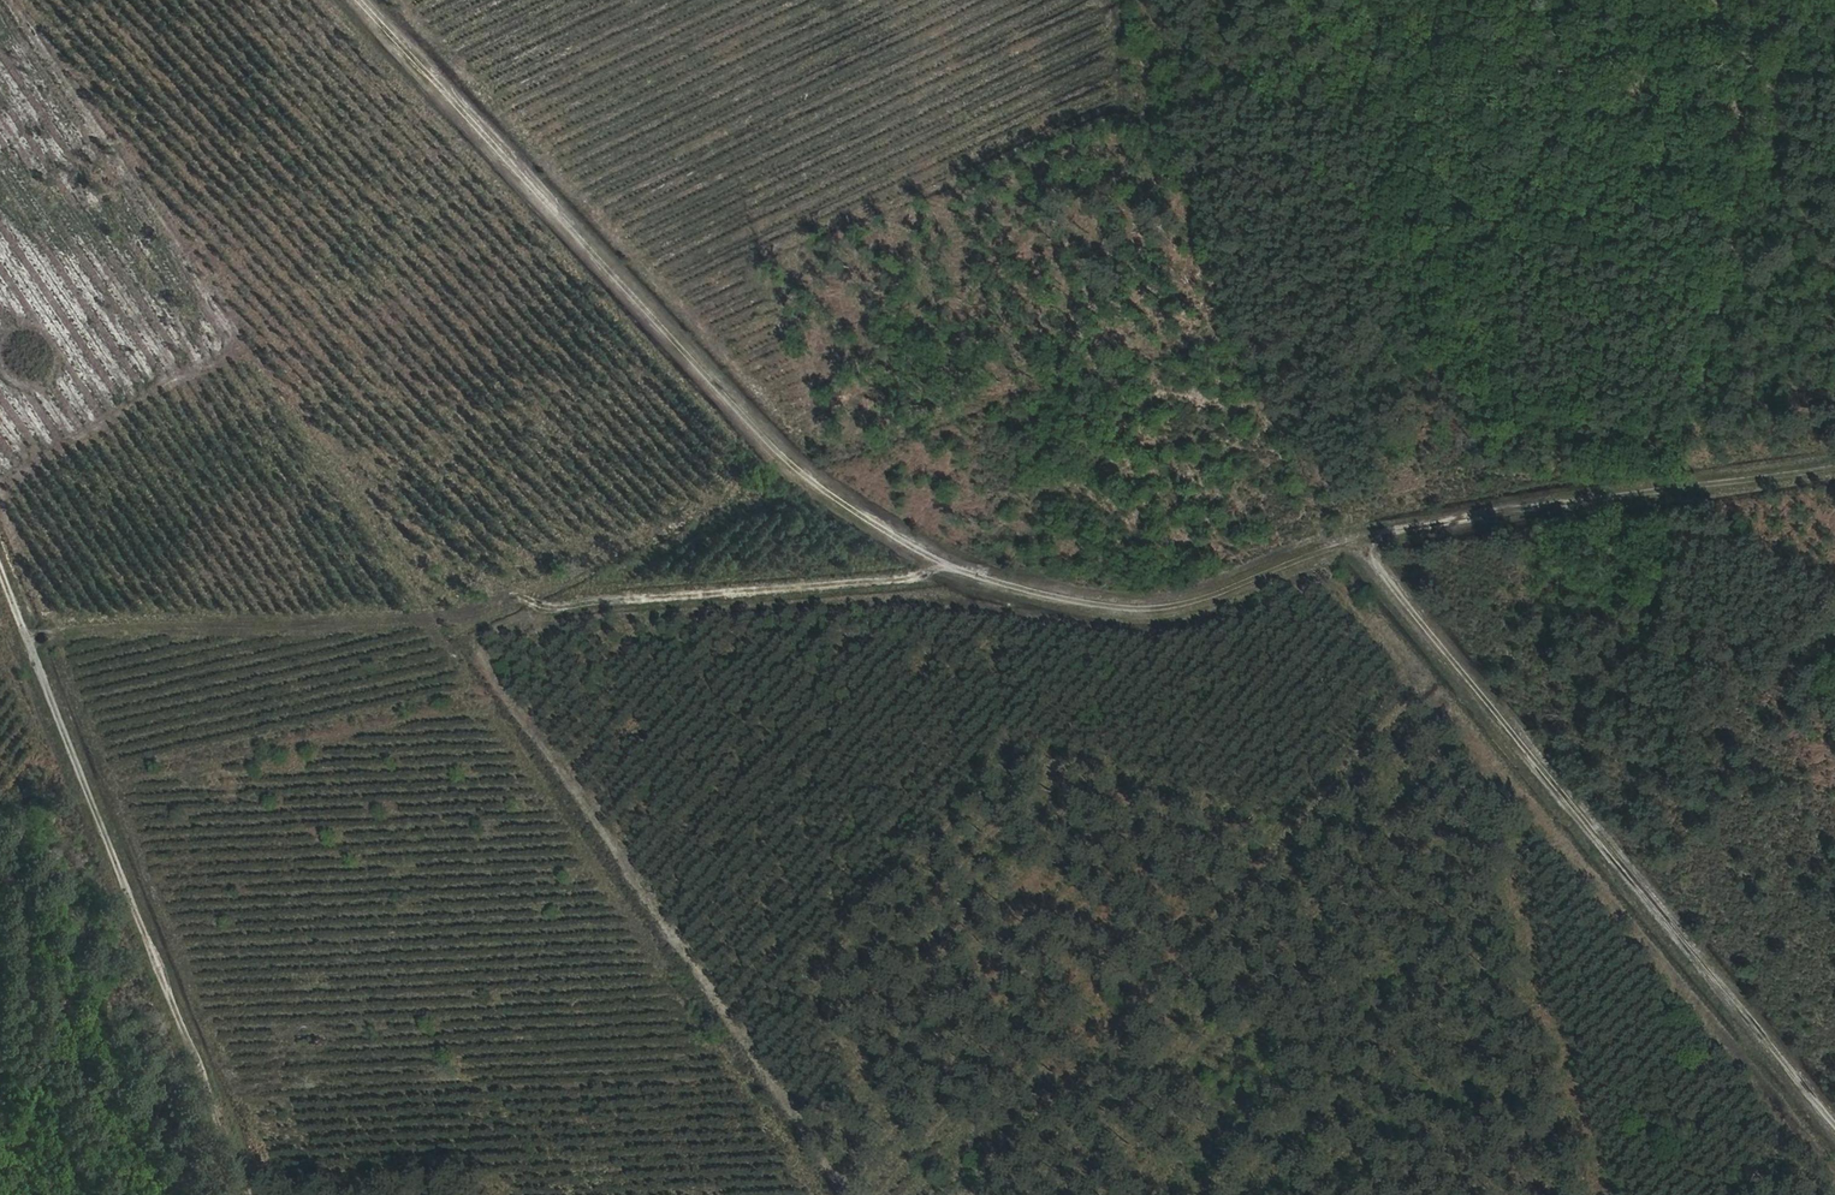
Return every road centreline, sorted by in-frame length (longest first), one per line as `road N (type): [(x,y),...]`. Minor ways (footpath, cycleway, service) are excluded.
road 1 (track): [(1834,468),(1613,498),(1557,496),(1419,524),(1297,557),(1169,610),(985,587),(842,513),(791,474),(352,0)]
road 2 (track): [(1357,540),(1834,1110)]
road 3 (track): [(248,1194),(0,566)]

